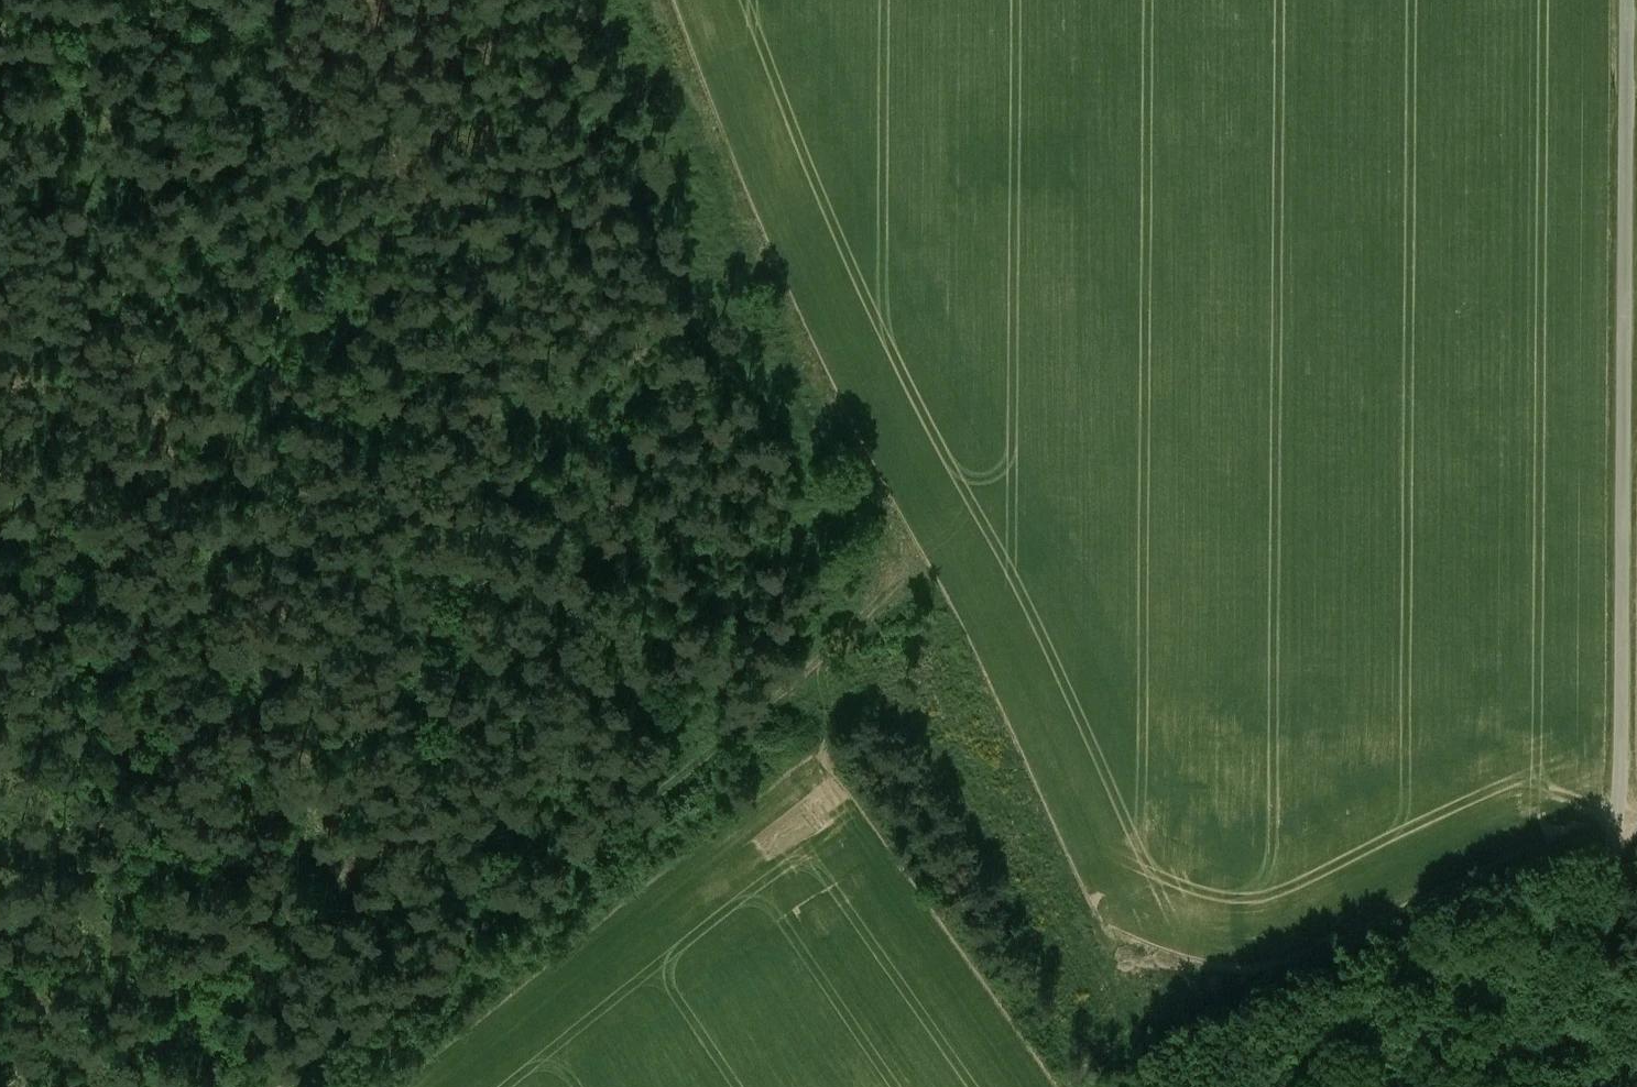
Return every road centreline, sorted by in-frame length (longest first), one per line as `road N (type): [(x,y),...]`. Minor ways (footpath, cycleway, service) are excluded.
road 1 (unclassified): [(1630,0),(1625,800),(1613,875),(1543,1086)]
road 2 (unclassified): [(299,1086),(800,677),(898,581)]

